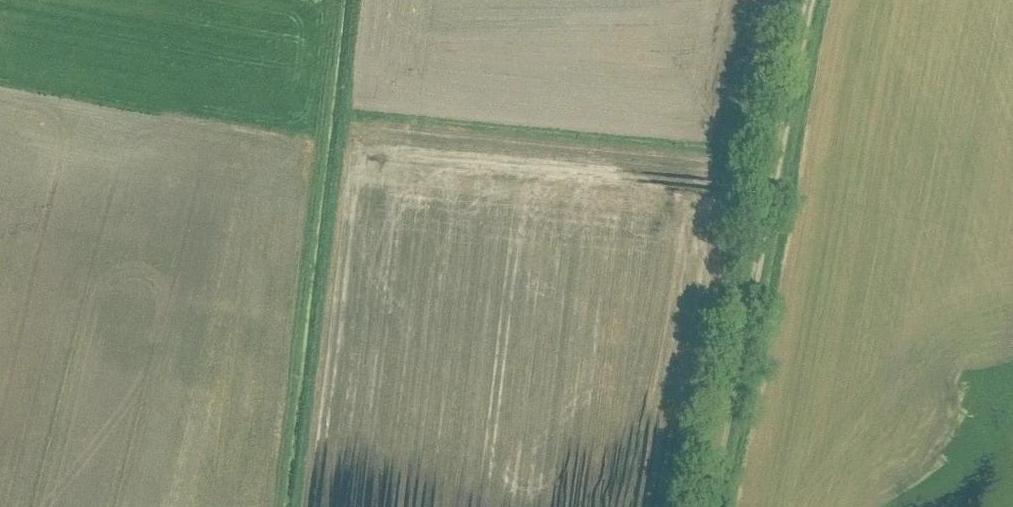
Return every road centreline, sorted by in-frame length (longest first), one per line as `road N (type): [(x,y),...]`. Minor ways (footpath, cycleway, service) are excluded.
road 1 (track): [(707,506),(808,0)]

